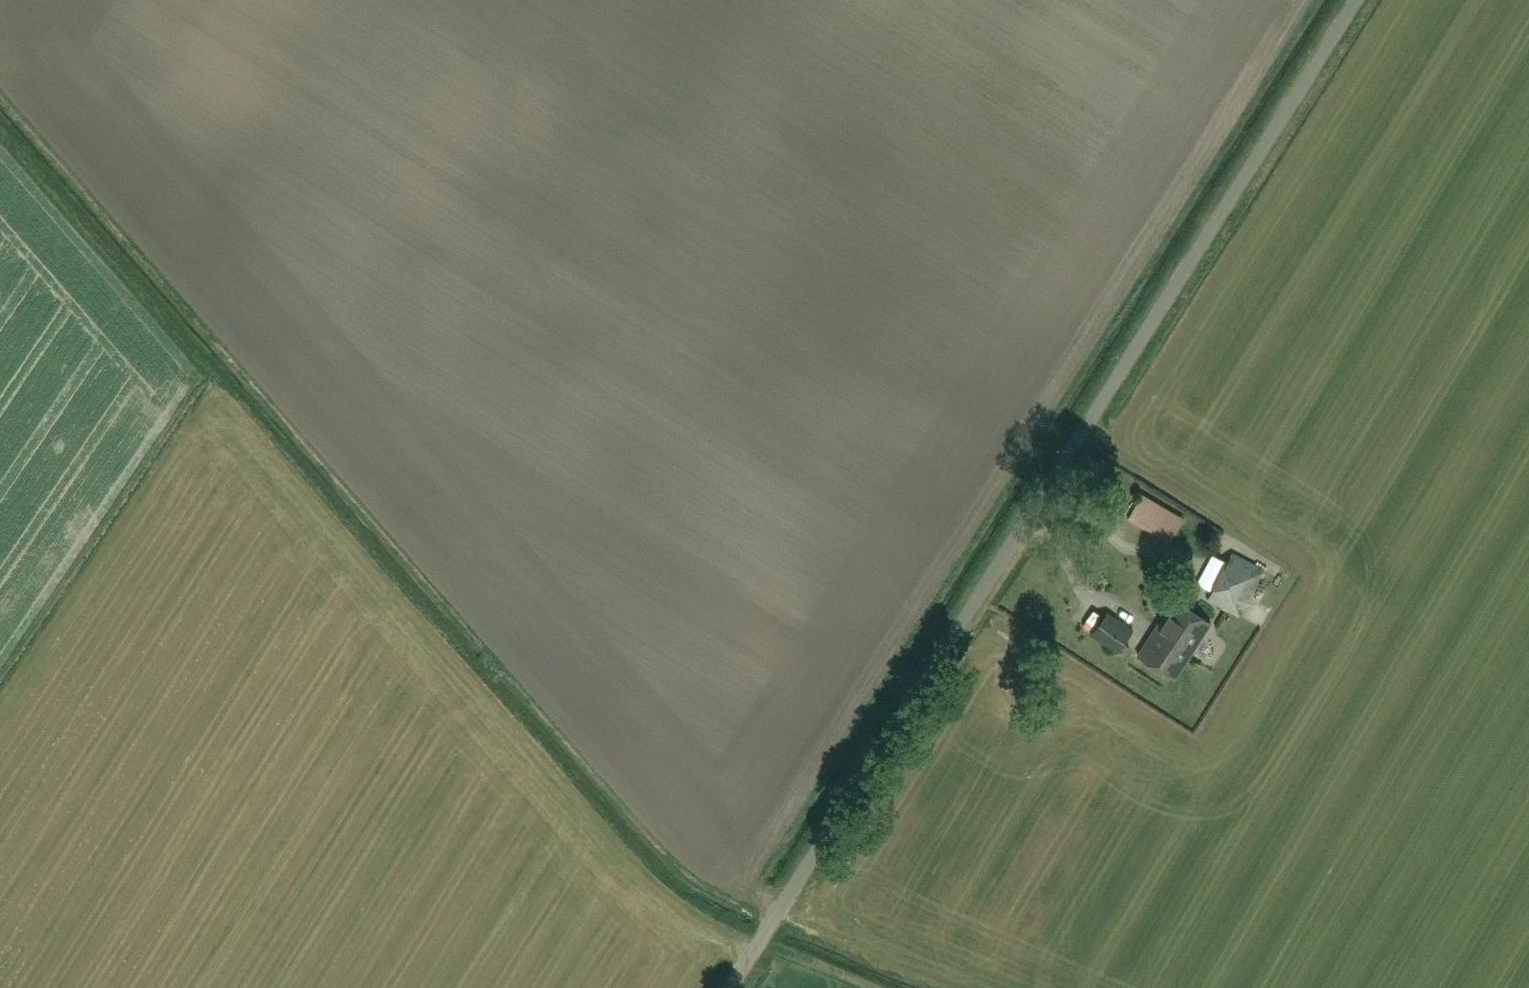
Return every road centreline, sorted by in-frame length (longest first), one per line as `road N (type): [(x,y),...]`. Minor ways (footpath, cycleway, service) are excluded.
road 1 (unclassified): [(738,987),(1365,0)]

